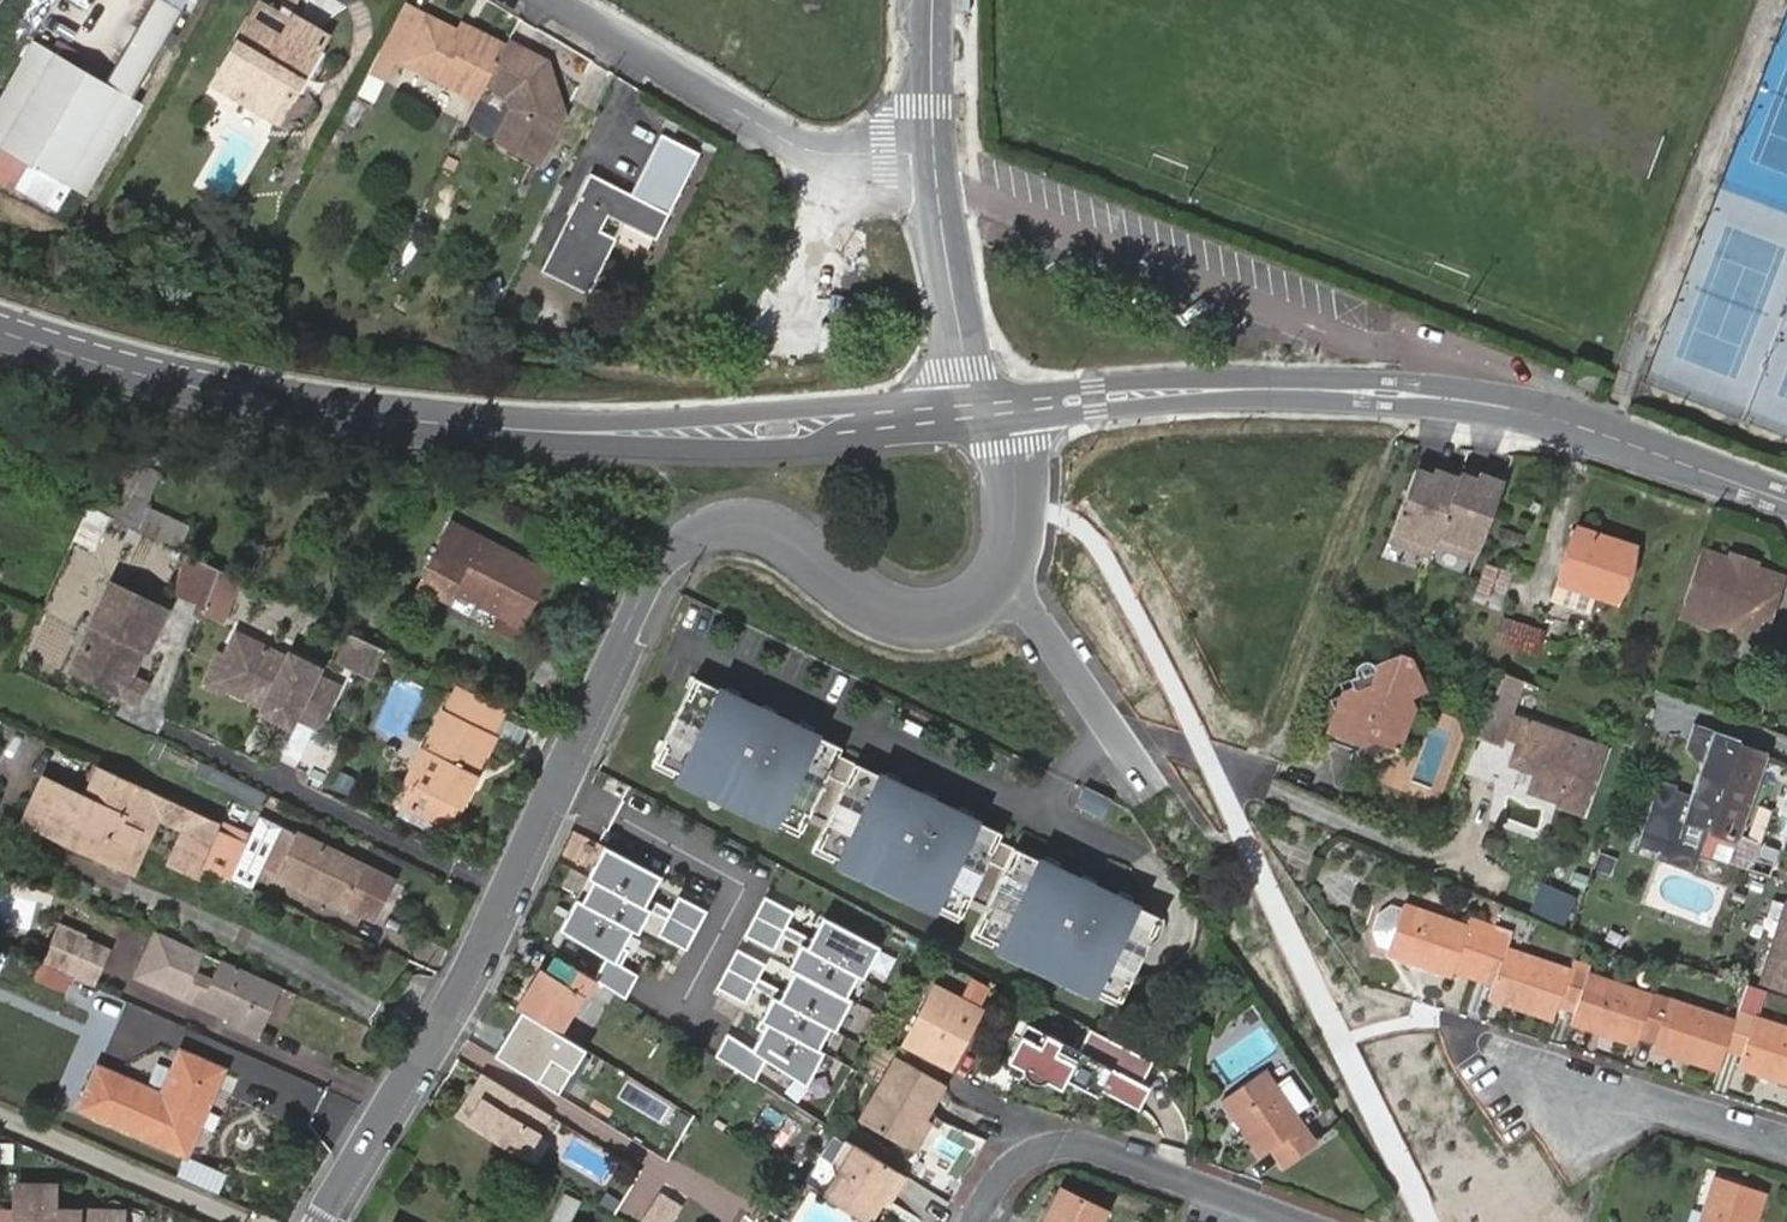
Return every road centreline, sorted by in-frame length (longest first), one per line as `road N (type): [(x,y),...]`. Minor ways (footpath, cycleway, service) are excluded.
road 1 (residential): [(320,1221),(469,974),(663,556),(714,522),(746,520),(777,529),(892,615),(960,609),(1001,574),(1019,511),(1011,434),(985,409)]
road 2 (tertiary): [(985,409),(800,428),(523,430),(386,418),(153,380),(0,333)]
road 3 (tertiary): [(1786,501),(1574,424),(1448,398),(1300,388),(985,409)]
road 4 (residential): [(934,158),(790,145),(551,0)]
road 5 (residential): [(974,1221),(1003,1169),(1048,1143),(1104,1143),(1310,1221)]
road 6 (residential): [(985,409),(965,368),(934,158)]
road 7 (residential): [(1552,1105),(1625,1095),(1786,1141)]
road 8 (residential): [(934,158),(931,0)]

